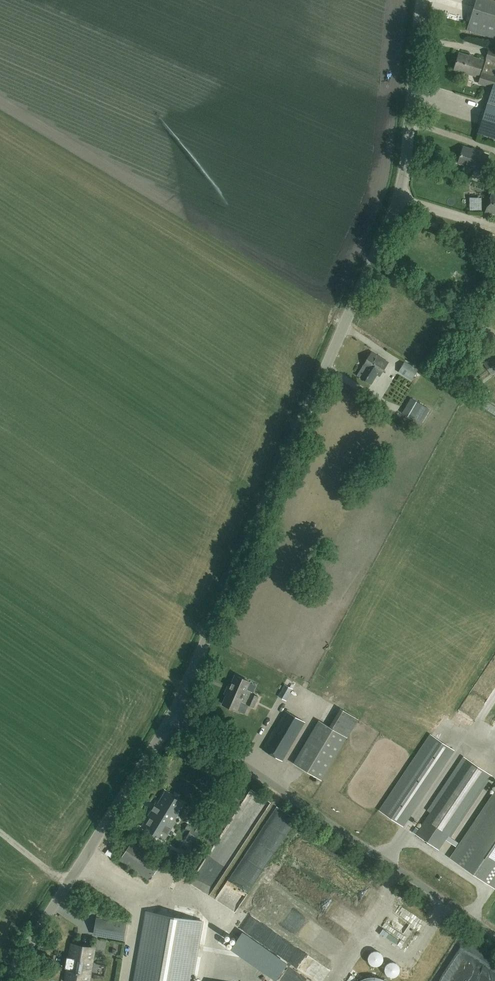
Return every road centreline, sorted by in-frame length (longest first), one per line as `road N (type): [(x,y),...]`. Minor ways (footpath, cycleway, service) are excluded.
road 1 (unclassified): [(171,717),(399,195),(419,0)]
road 2 (unclassified): [(494,935),(171,717)]
road 3 (unclassified): [(5,980),(171,717)]

